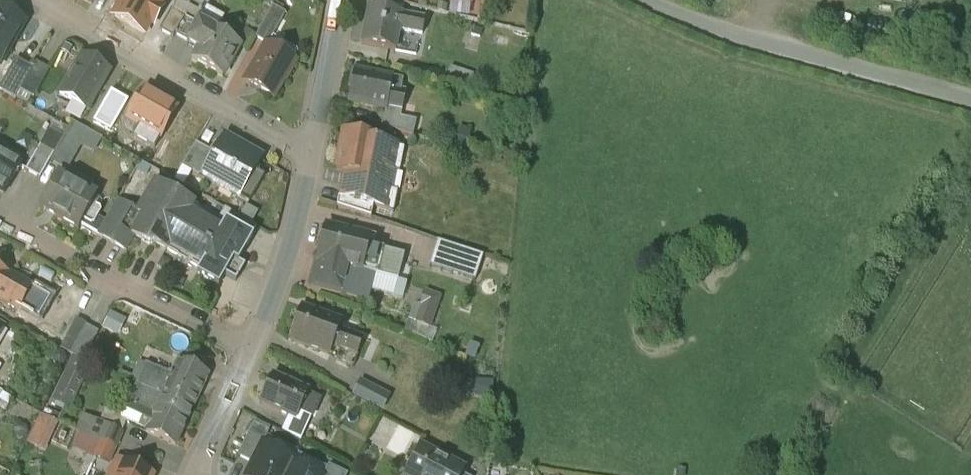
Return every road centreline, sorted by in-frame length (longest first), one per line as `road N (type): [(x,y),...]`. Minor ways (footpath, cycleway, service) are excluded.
road 1 (residential): [(650,0),(731,32),(970,98)]
road 2 (residential): [(311,155),(39,0)]
road 3 (residential): [(0,219),(250,347)]
road 4 (residential): [(250,347),(311,155)]
road 5 (residential): [(311,155),(342,0)]
road 6 (residential): [(192,474),(250,347)]

